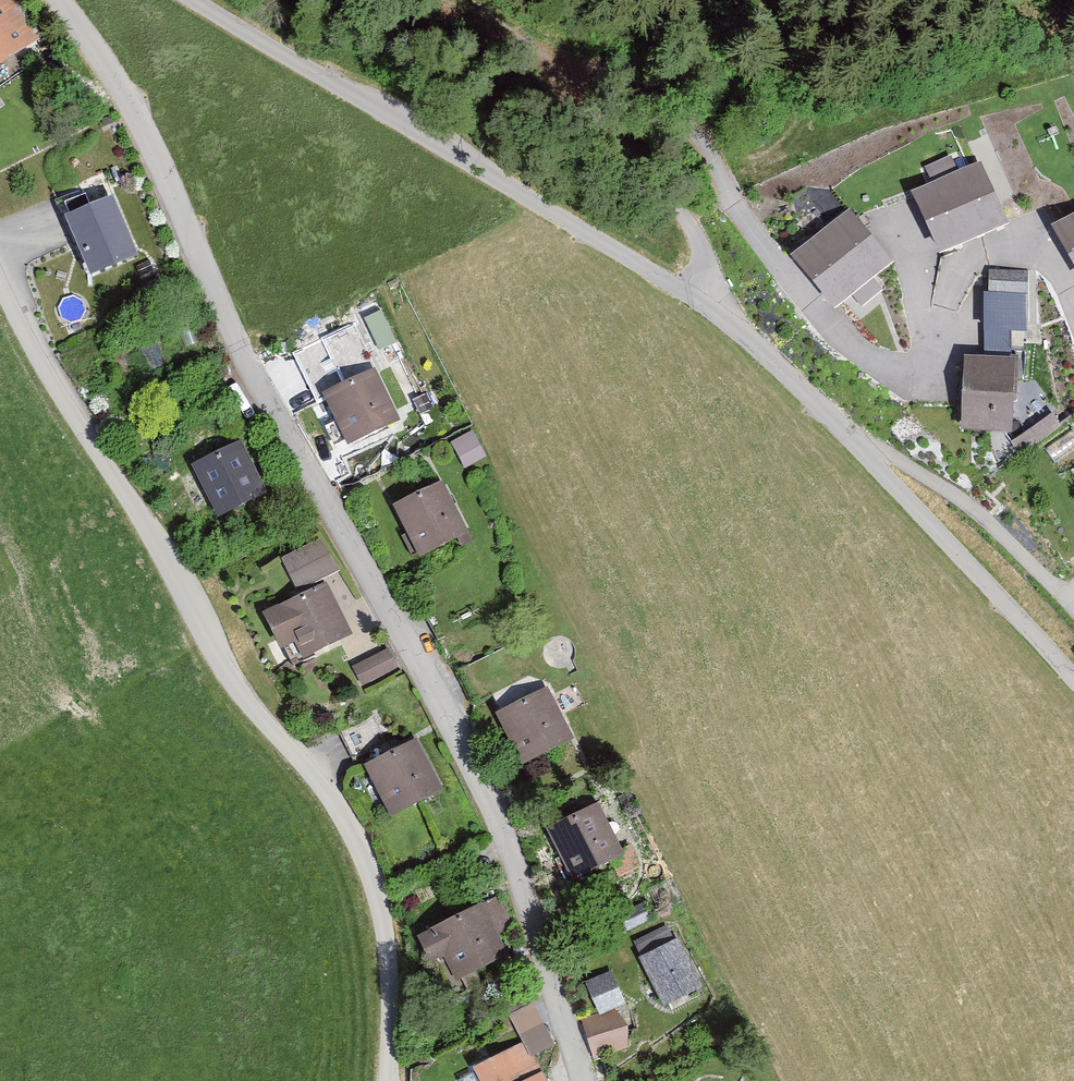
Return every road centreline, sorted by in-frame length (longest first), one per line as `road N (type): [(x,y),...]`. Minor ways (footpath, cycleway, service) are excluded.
road 1 (residential): [(580,1080),(521,888),(461,748),(401,630),(236,353),(113,86),(60,0)]
road 2 (unclassified): [(196,0),(708,308),(815,401),(1073,680)]
road 3 (unclassified): [(387,1080),(384,927),(347,826),(234,683),(0,277)]
road 4 (track): [(477,0),(590,94)]

